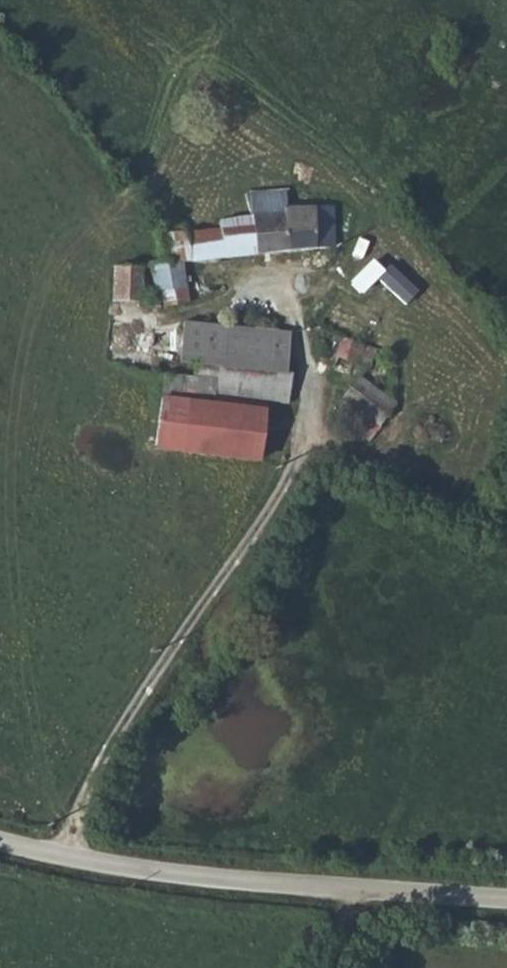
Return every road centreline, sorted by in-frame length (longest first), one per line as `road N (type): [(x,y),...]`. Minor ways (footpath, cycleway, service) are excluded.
road 1 (residential): [(68,859),(89,792),(144,692),(292,476),(311,371)]
road 2 (unclassified): [(68,859),(506,905)]

